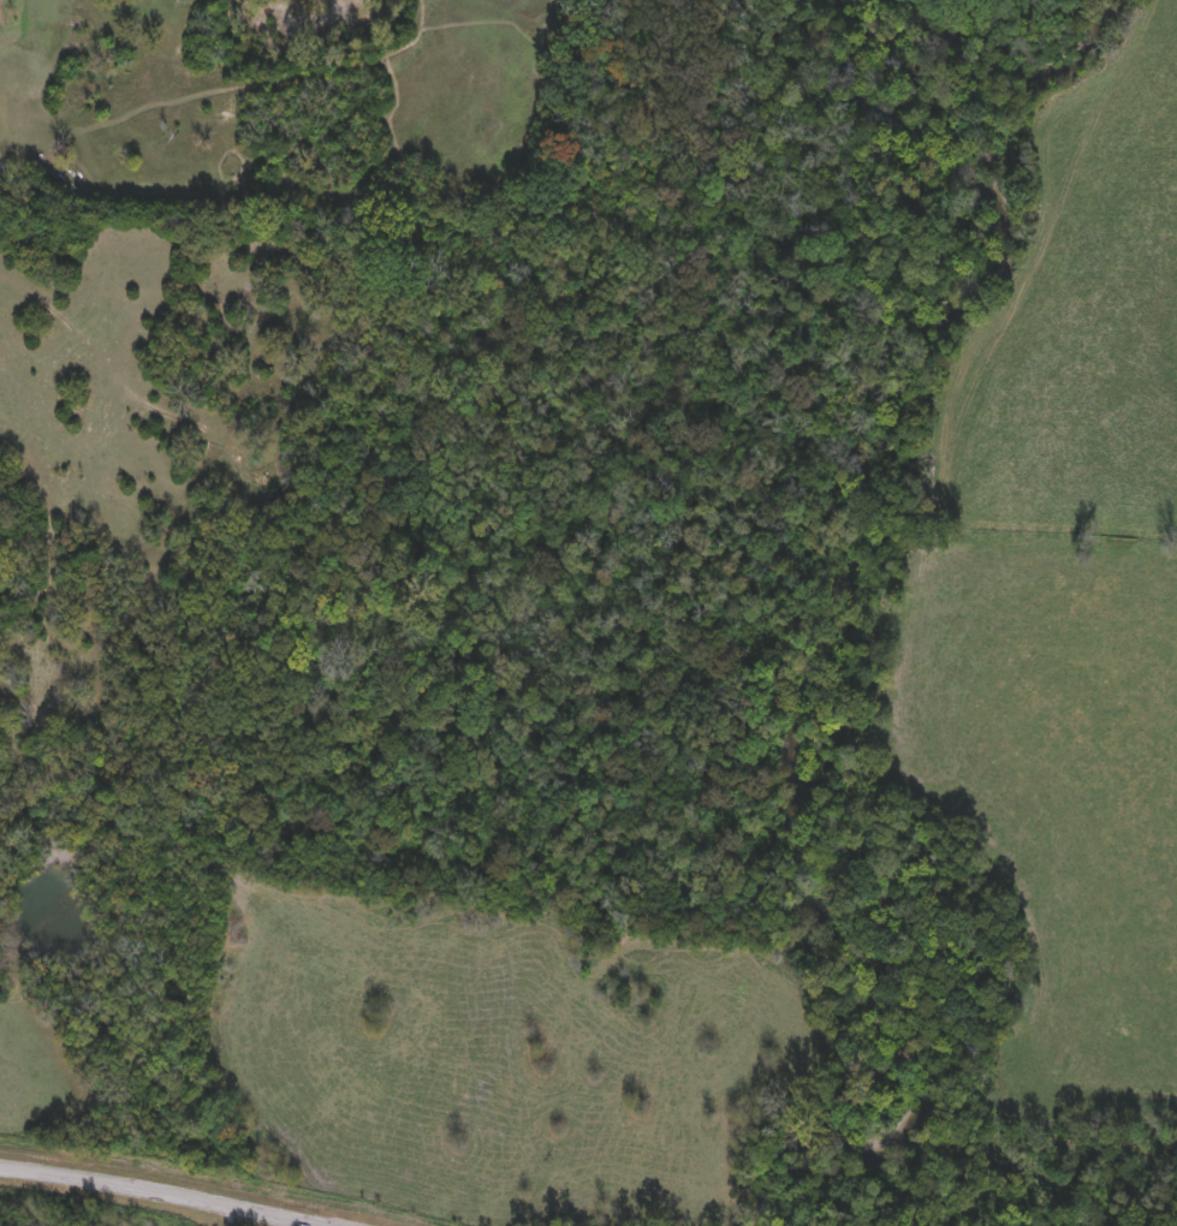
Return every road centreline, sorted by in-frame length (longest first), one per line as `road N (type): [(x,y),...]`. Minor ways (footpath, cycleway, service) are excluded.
road 1 (residential): [(0,1169),(312,1225)]

